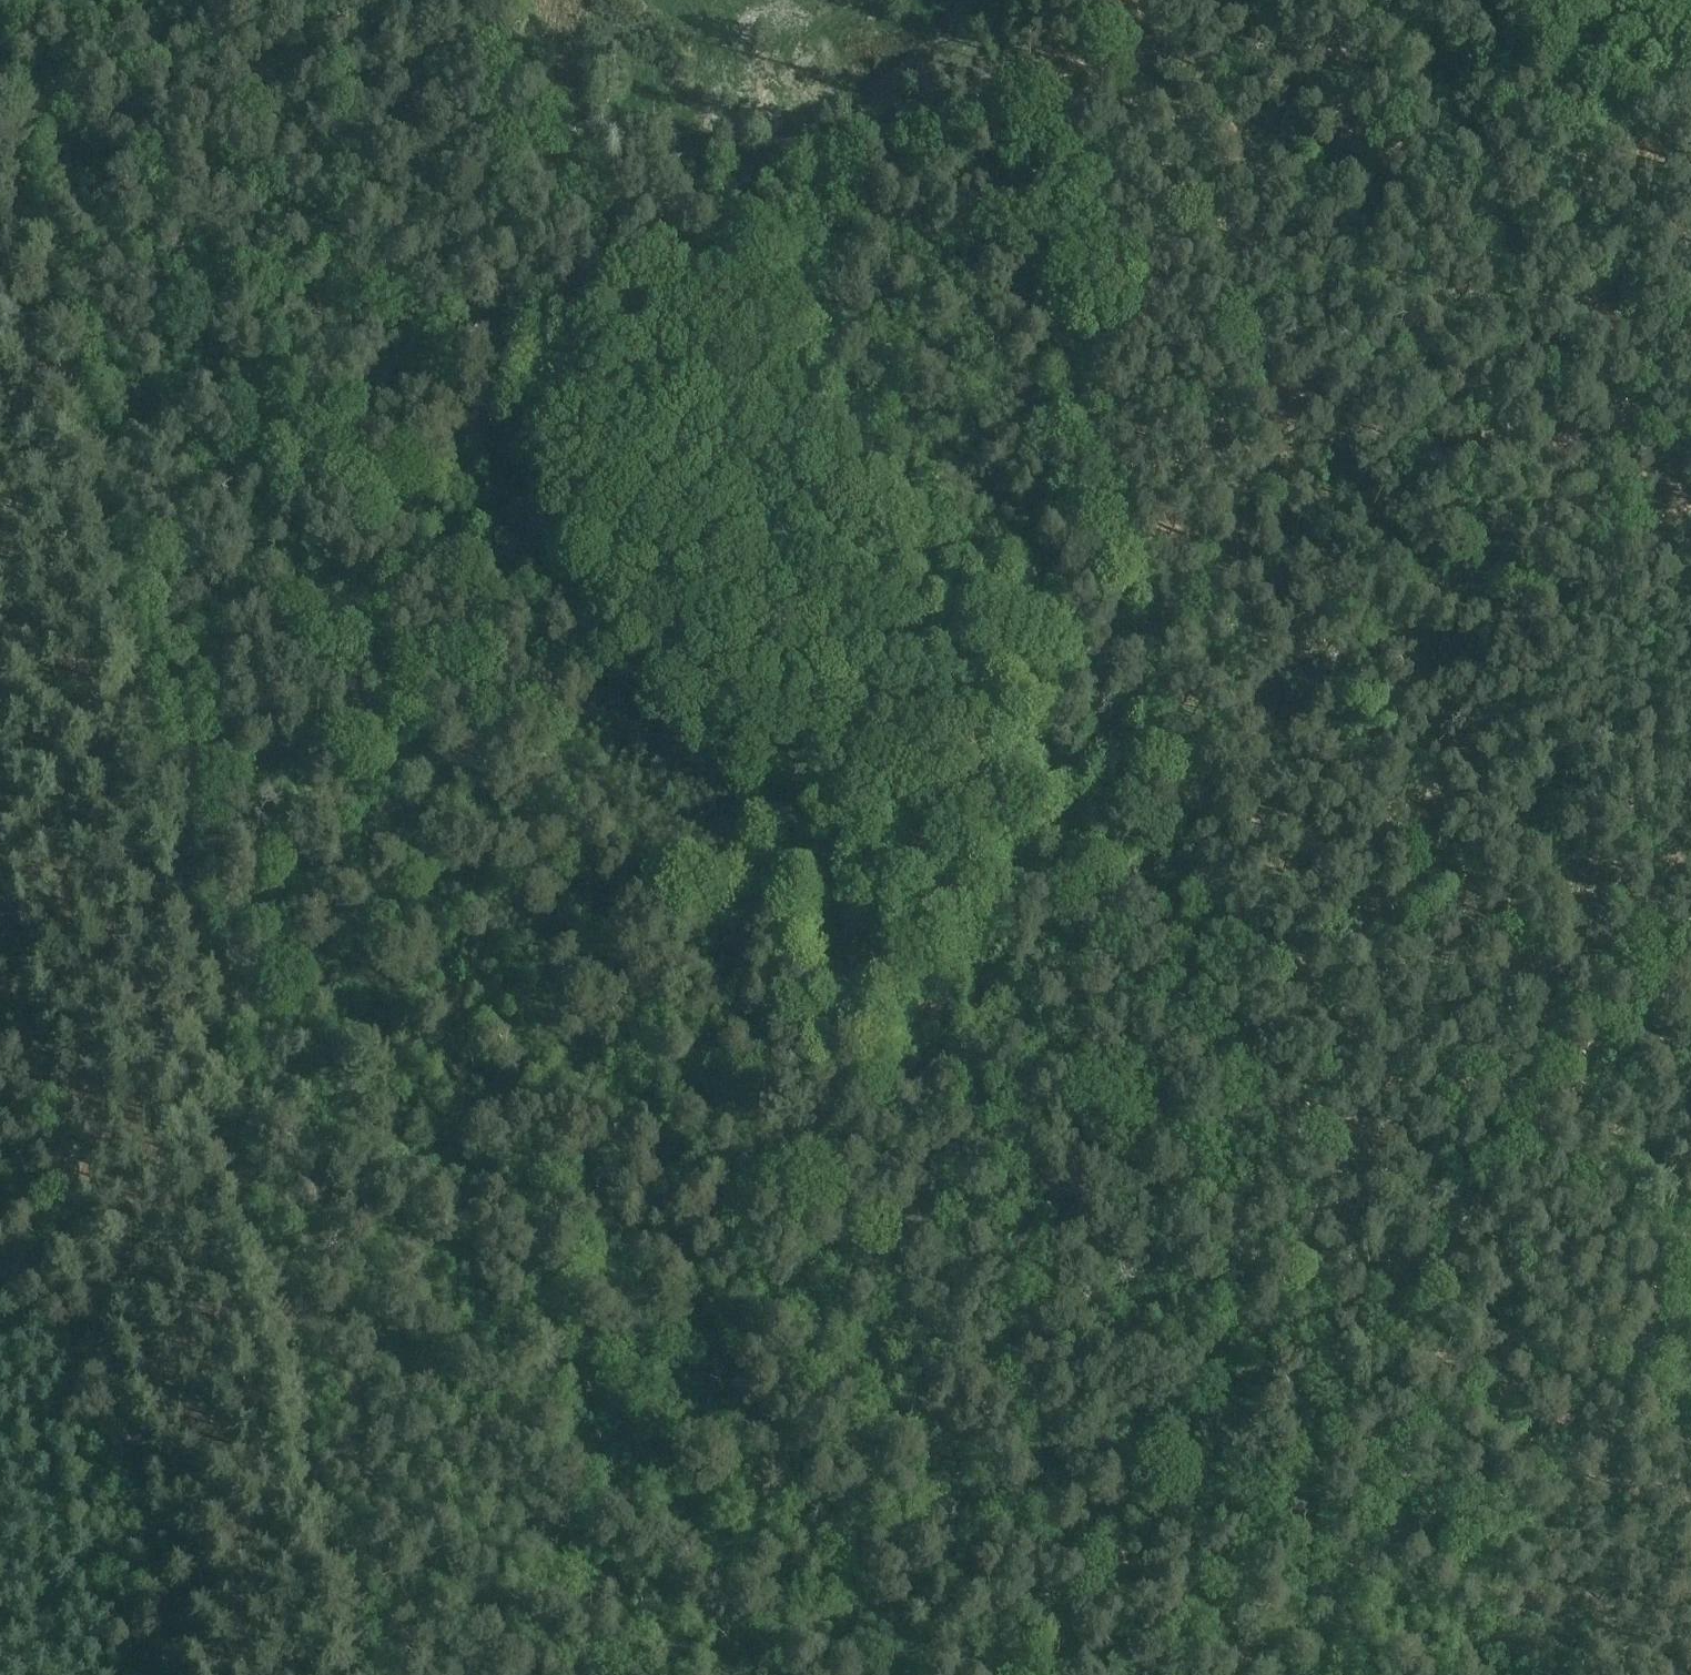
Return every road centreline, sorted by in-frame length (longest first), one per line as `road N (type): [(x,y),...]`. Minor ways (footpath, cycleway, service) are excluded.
road 1 (track): [(0,888),(178,1674)]
road 2 (track): [(1246,1674),(1690,1296)]

